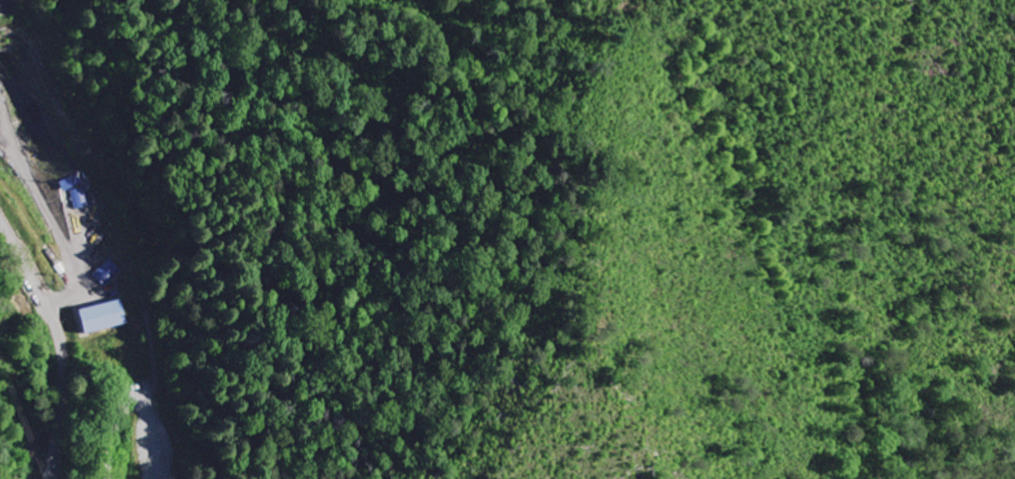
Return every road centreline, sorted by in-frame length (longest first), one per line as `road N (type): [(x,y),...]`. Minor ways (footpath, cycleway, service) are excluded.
road 1 (residential): [(59,478),(71,376),(65,338),(0,219)]

